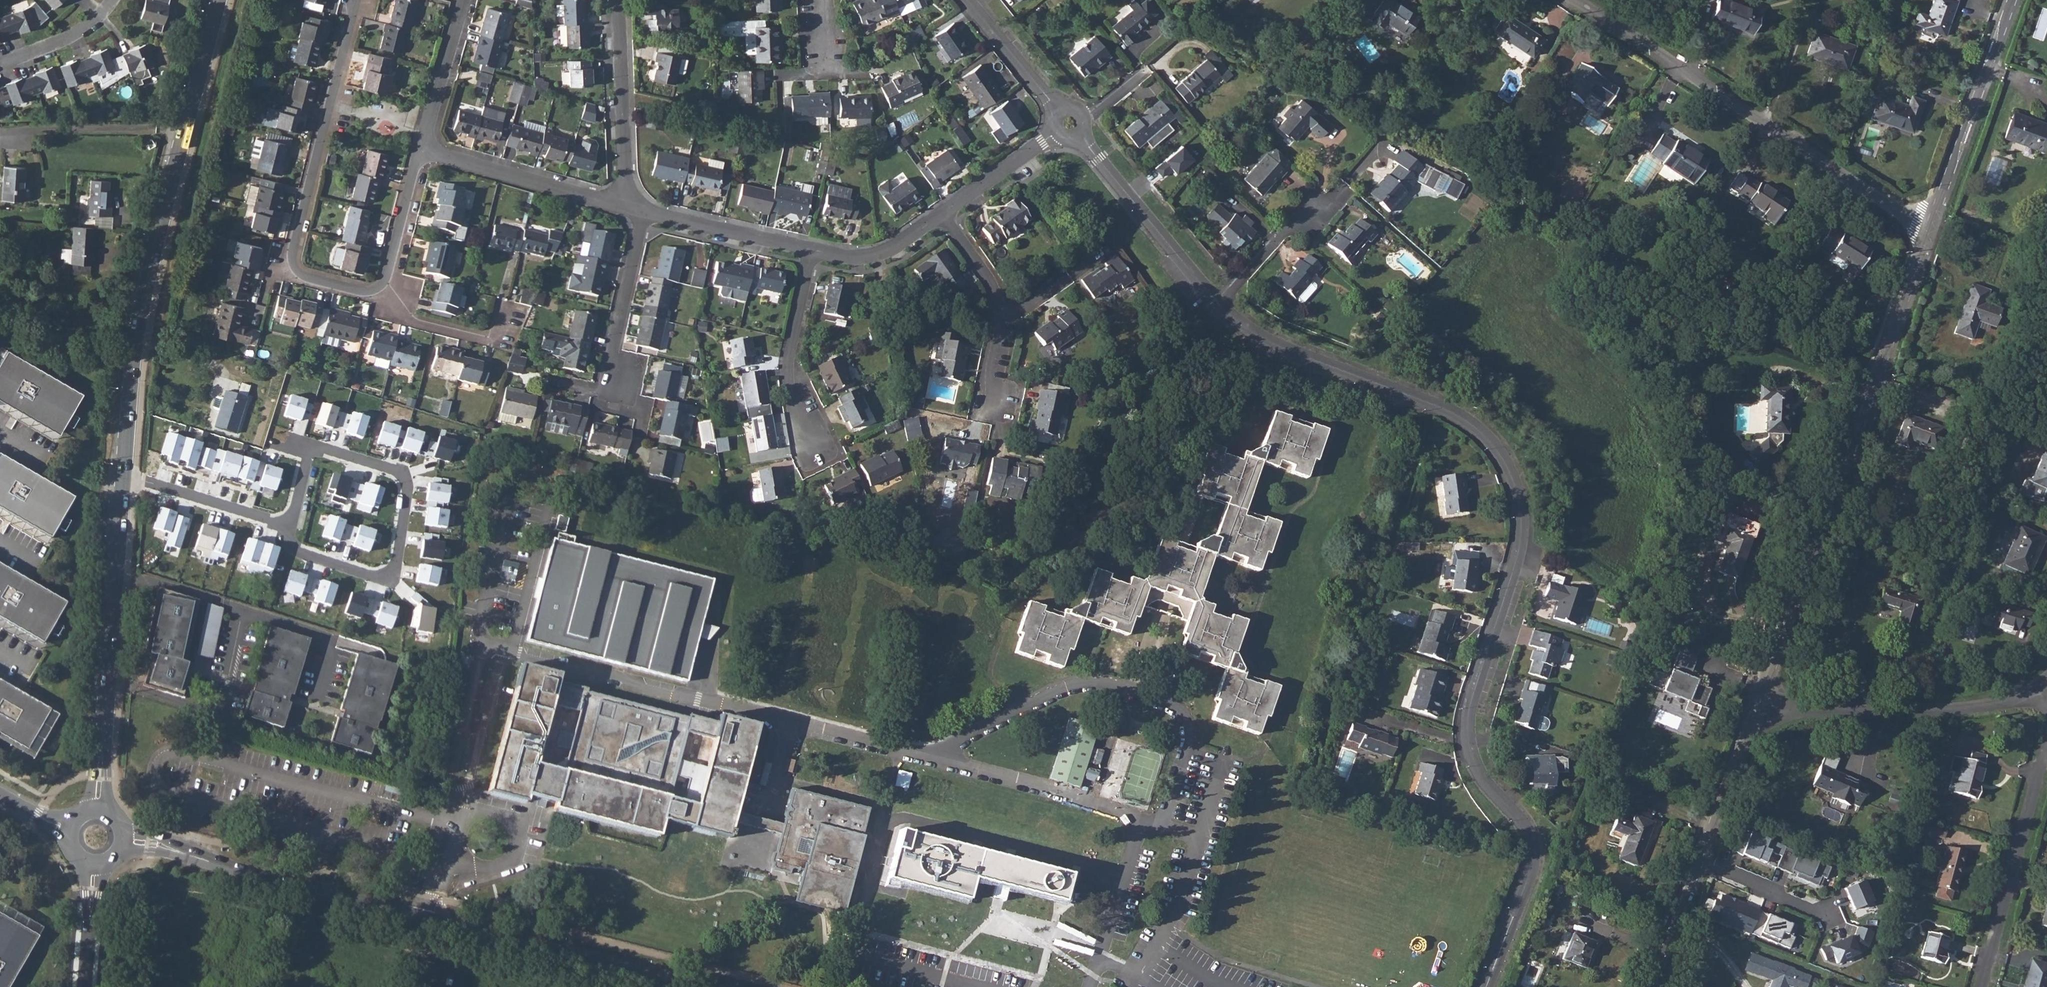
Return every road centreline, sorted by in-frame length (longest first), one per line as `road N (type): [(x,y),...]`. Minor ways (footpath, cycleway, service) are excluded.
road 1 (residential): [(1486,986),(1532,854),(1528,834),(1484,785),(1466,738),(1467,711),(1517,552),(1522,523),(1515,491),(1504,464),(1462,418),(1291,354),(1218,306)]
road 2 (tertiary): [(126,840),(679,986)]
road 3 (residential): [(1757,706),(1928,230)]
road 4 (secondary): [(219,0),(148,272),(123,481)]
road 5 (residential): [(1928,230),(1572,0)]
road 6 (residential): [(356,0),(291,257),(303,277),(378,288)]
road 7 (secondary): [(123,481),(100,809)]
road 8 (residential): [(289,525),(293,548),(383,580),(395,563),(402,471),(312,446)]
road 9 (residential): [(2033,693),(1941,711),(1757,706)]
road 10 (residential): [(2046,743),(1983,986)]
road 11 (residential): [(1928,230),(2012,0)]
road 12 (residential): [(644,212),(613,352),(643,416),(640,435)]
road 13 (residential): [(1218,306),(1079,137)]
road 14 (residential): [(941,213),(995,288),(985,379),(997,403)]
road 15 (residential): [(617,0),(623,206)]
road 16 (residential): [(814,447),(798,421),(789,365),(812,250)]
road 17 (residential): [(429,148),(447,160),(623,206)]
road 18 (residential): [(378,288),(413,325),(498,346),(507,305)]
road 19 (residential): [(1218,306),(1289,229),(1346,191)]
road 20 (residential): [(644,212),(812,250)]
road 21 (residential): [(123,481),(289,525)]
road 22 (residential): [(1699,861),(1757,706)]
road 23 (residential): [(463,0),(425,129),(429,148)]
road 24 (residential): [(378,288),(415,165),(429,148)]
road 25 (residential): [(1059,113),(966,0)]
road 26 (residential): [(941,213),(1057,132)]
road 27 (residential): [(812,250),(873,254),(941,213)]
road 28 (residential): [(1699,861),(1827,913)]
road 29 (residential): [(1650,986),(1699,861)]
road 30 (residential): [(112,0),(61,42),(2,66)]
road 31 (secondary): [(94,865),(86,986)]

